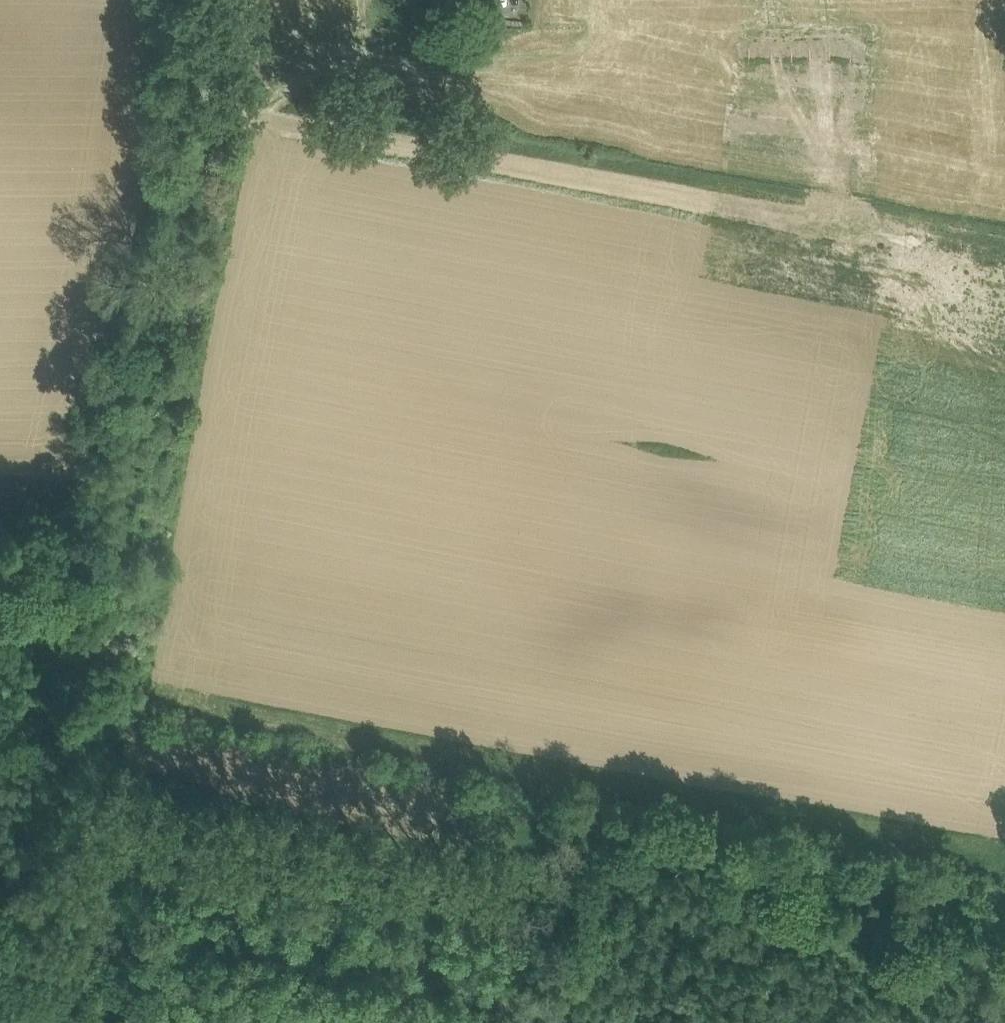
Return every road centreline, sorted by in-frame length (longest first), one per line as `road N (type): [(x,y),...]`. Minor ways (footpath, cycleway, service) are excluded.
road 1 (track): [(4,1022),(208,110)]
road 2 (track): [(70,717),(163,780),(531,847)]

